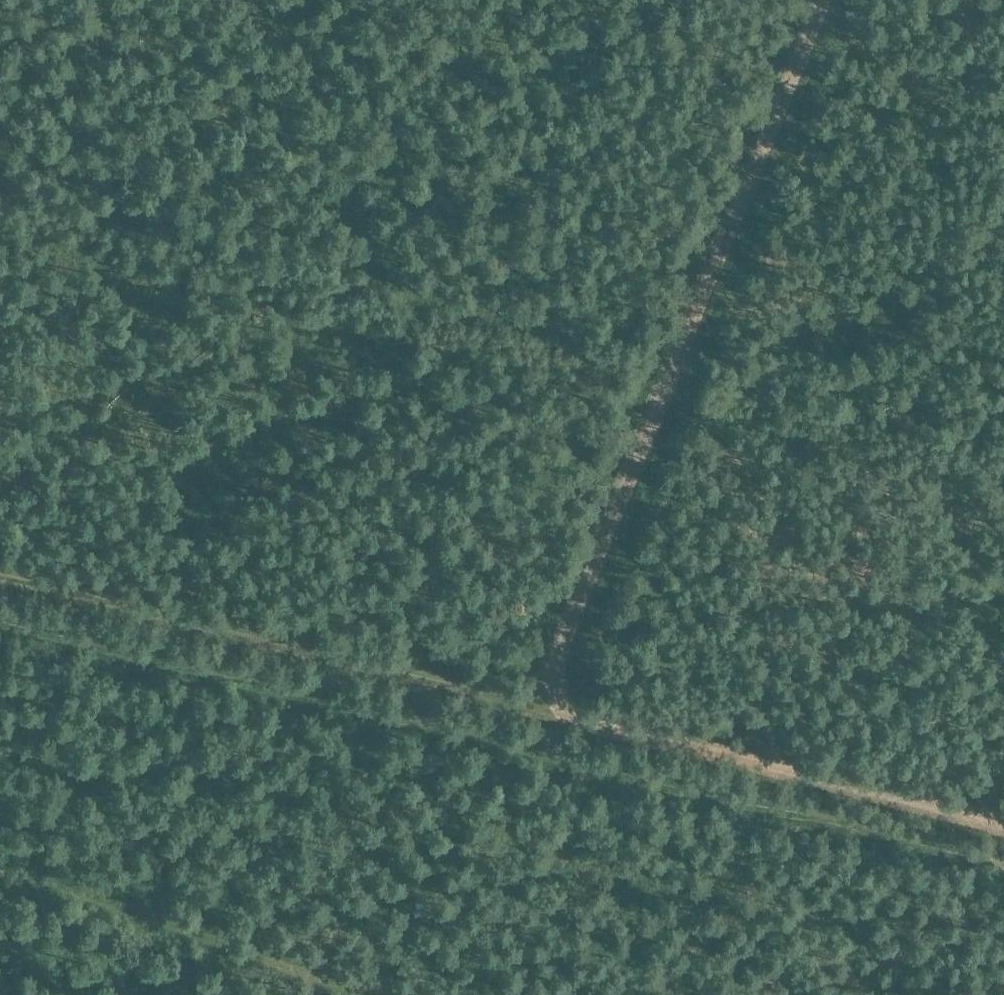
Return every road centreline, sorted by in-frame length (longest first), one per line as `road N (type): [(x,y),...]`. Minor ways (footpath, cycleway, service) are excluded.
road 1 (track): [(0,625),(1003,867)]
road 2 (track): [(0,872),(363,994)]

